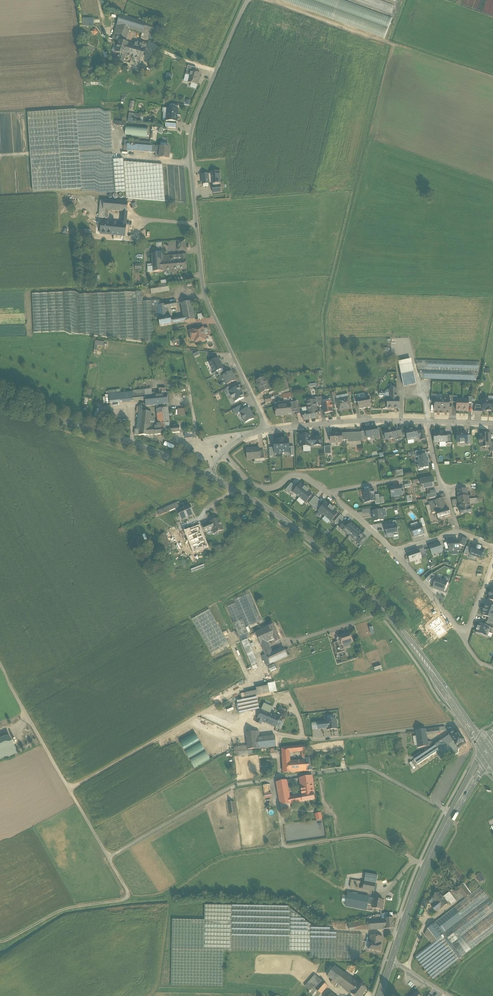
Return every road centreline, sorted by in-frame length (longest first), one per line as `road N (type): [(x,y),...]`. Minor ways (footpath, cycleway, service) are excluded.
road 1 (residential): [(266,429),(205,294),(189,135),(248,0)]
road 2 (secondary): [(210,477),(344,569),(488,754)]
road 3 (track): [(0,670),(108,859),(235,785)]
road 4 (secondary): [(391,960),(426,864),(488,754)]
road 5 (secondary): [(0,400),(210,477)]
road 6 (residential): [(235,785),(368,766),(445,811)]
road 7 (residential): [(393,554),(462,632),(492,563)]
road 8 (track): [(132,899),(165,894),(221,858),(284,847)]
road 9 (residential): [(426,420),(266,429)]
road 10 (track): [(0,942),(60,909),(132,899)]
road 11 (residential): [(222,453),(259,489),(295,475),(329,495)]

